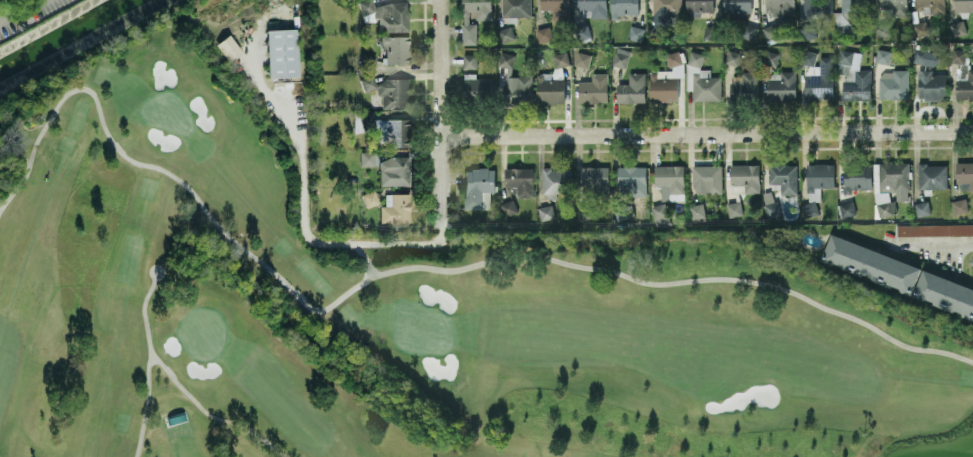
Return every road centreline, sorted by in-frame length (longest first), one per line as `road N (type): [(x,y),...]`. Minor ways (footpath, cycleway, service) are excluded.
road 1 (residential): [(972,132),(443,137)]
road 2 (residential): [(441,0),(444,228)]

